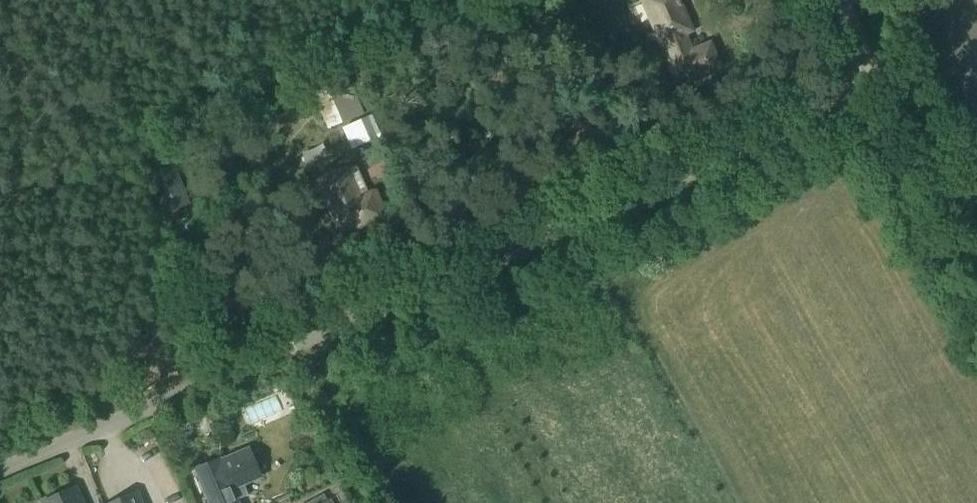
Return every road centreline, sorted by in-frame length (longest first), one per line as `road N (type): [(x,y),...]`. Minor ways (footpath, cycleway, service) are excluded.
road 1 (unclassified): [(0,463),(835,108),(863,67),(834,0)]
road 2 (track): [(976,241),(888,80),(863,67)]

